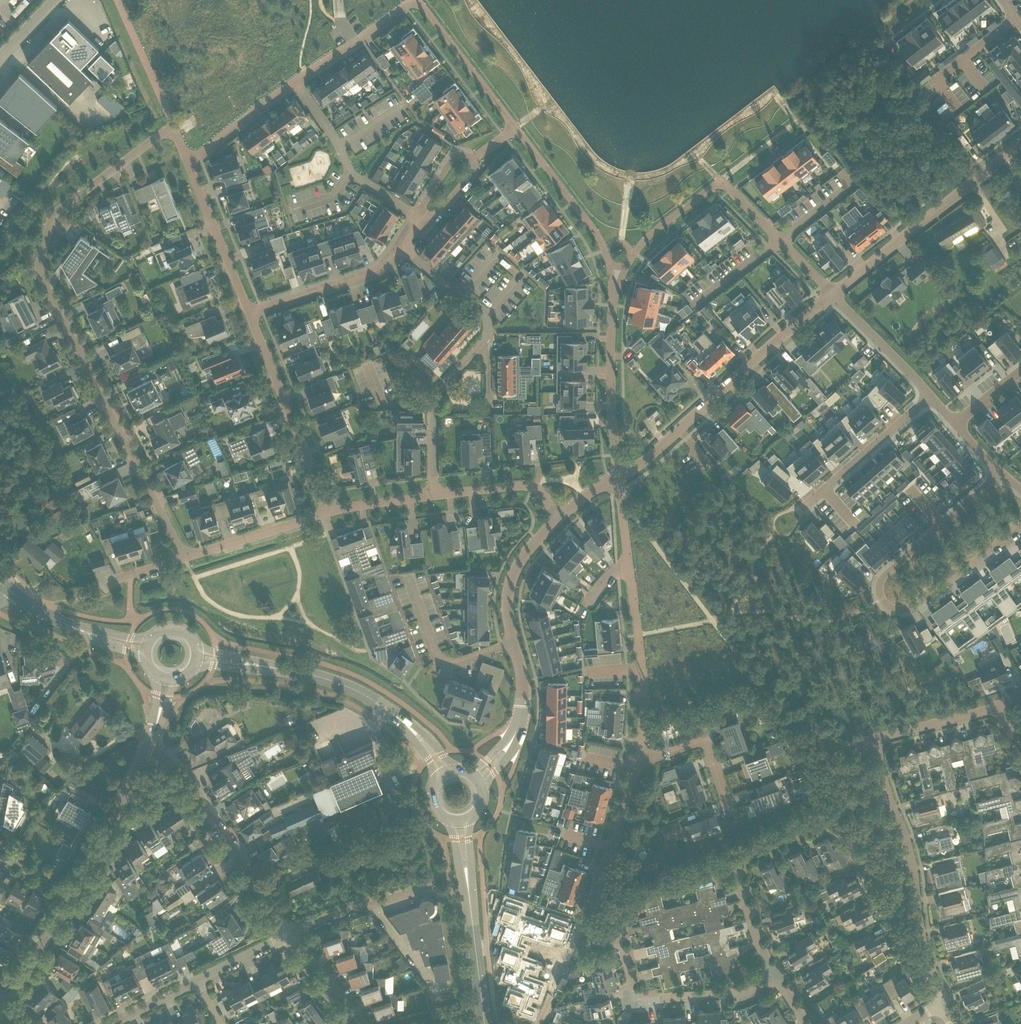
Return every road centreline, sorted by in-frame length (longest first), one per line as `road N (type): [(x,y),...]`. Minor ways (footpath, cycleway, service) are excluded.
road 1 (residential): [(182,557),(38,271),(53,215),(173,126)]
road 2 (track): [(876,741),(850,745),(796,723),(636,518),(622,512)]
road 3 (residential): [(1002,471),(884,574),(880,599),(909,610),(1020,527)]
road 4 (residential): [(636,762),(643,669),(616,473)]
road 5 (residential): [(616,473),(634,468),(833,295)]
road 6 (residential): [(775,974),(739,859),(885,791)]
road 7 (residential): [(537,1023),(619,826),(636,762)]
road 8 (residential): [(632,254),(720,180),(833,295)]
road 9 (residential): [(833,295),(1020,141)]
road 10 (residential): [(149,748),(179,770),(287,934)]
road 11 (residential): [(775,974),(747,990),(643,1001),(614,909)]
road 12 (residential): [(942,1003),(924,949),(913,853),(885,791)]
road 13 (residential): [(326,511),(249,312)]
road 14 (residential): [(616,473),(609,366),(617,268)]
road 15 (residential): [(296,81),(352,176),(416,216)]
road 16 (residential): [(885,791),(876,741),(994,707)]
road 17 (residential): [(931,397),(801,509)]
road 18 (residential): [(402,243),(370,273),(249,312)]
road 19 (secondary): [(410,728),(328,681),(256,667)]
road 20 (residential): [(479,346),(433,402),(434,495)]
road 21 (residential): [(249,312),(187,160)]
road 22 (residential): [(415,0),(515,128)]
road 23 (residential): [(77,890),(149,748)]
road 24 (residential): [(515,128),(607,253)]
road 25 (residential): [(182,557),(326,511)]
road 26 (secondary): [(484,1023),(466,876)]
road 27 (residential): [(402,243),(487,315),(488,336),(479,346)]
road 28 (residential): [(296,81),(413,0)]
road 29 (residential): [(514,642),(512,575),(557,515)]
road 30 (residential): [(833,295),(931,397)]
road 31 (residential): [(0,1004),(77,890)]
road 32 (residential): [(727,806),(703,743),(636,762)]
road 33 (residential): [(434,495),(528,485),(557,515)]
road 34 (residential): [(187,160),(296,81)]

